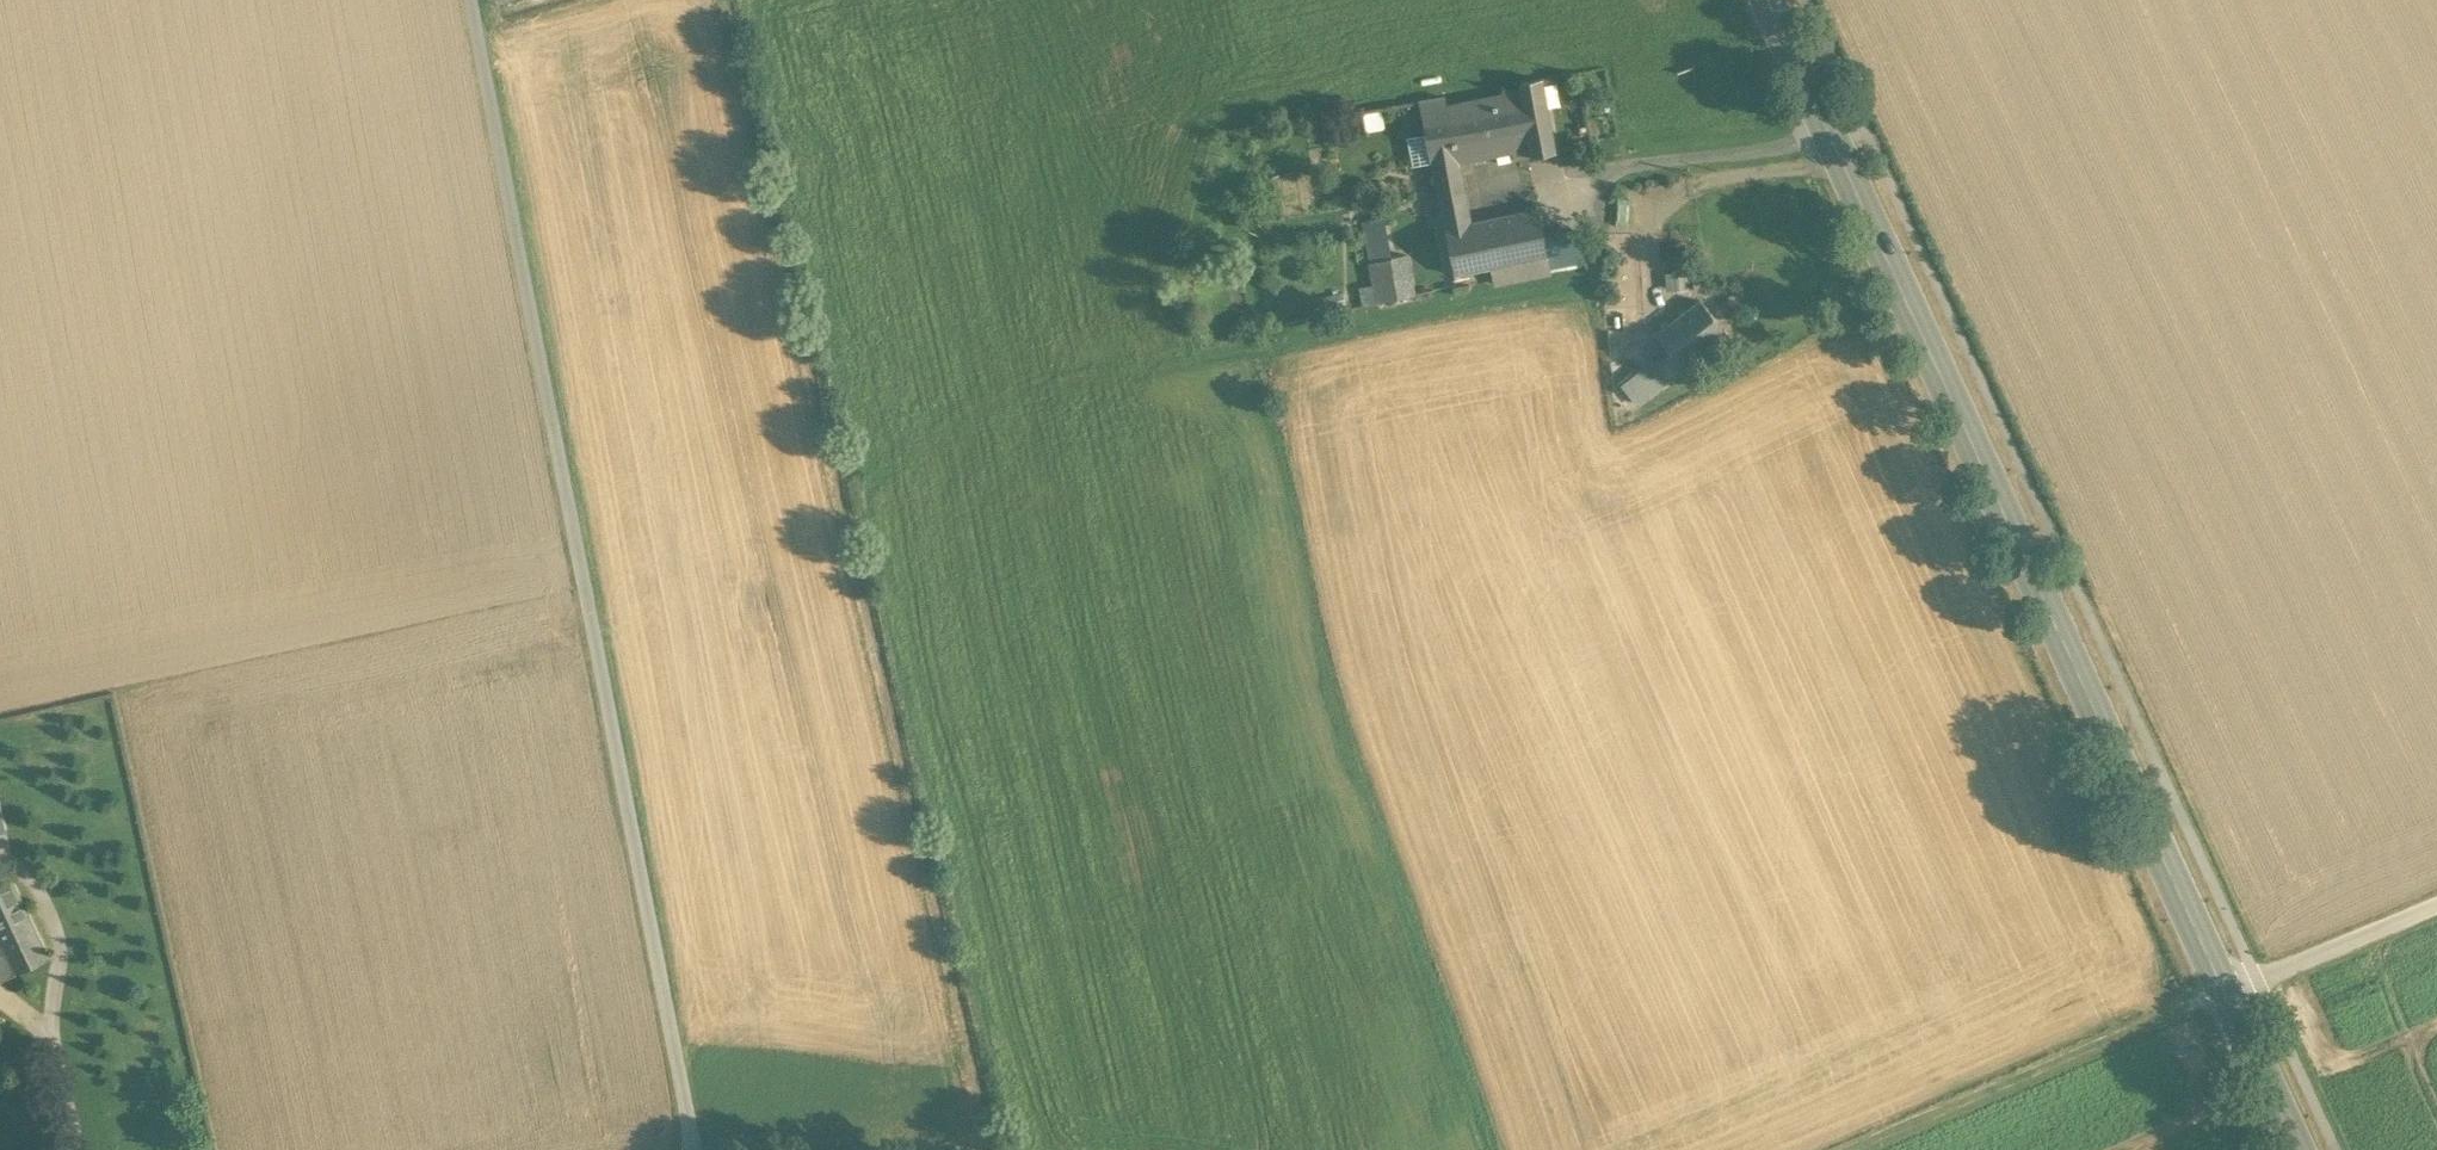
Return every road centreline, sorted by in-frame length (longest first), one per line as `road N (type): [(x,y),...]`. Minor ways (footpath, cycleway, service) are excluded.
road 1 (primary): [(1768,0),(2298,1149)]
road 2 (unclassified): [(696,1149),(470,0)]
road 3 (track): [(1847,1149),(2436,904)]
road 4 (track): [(50,1033),(59,949),(17,860),(0,857)]
road 5 (track): [(9,1003),(50,1033),(77,1149)]

